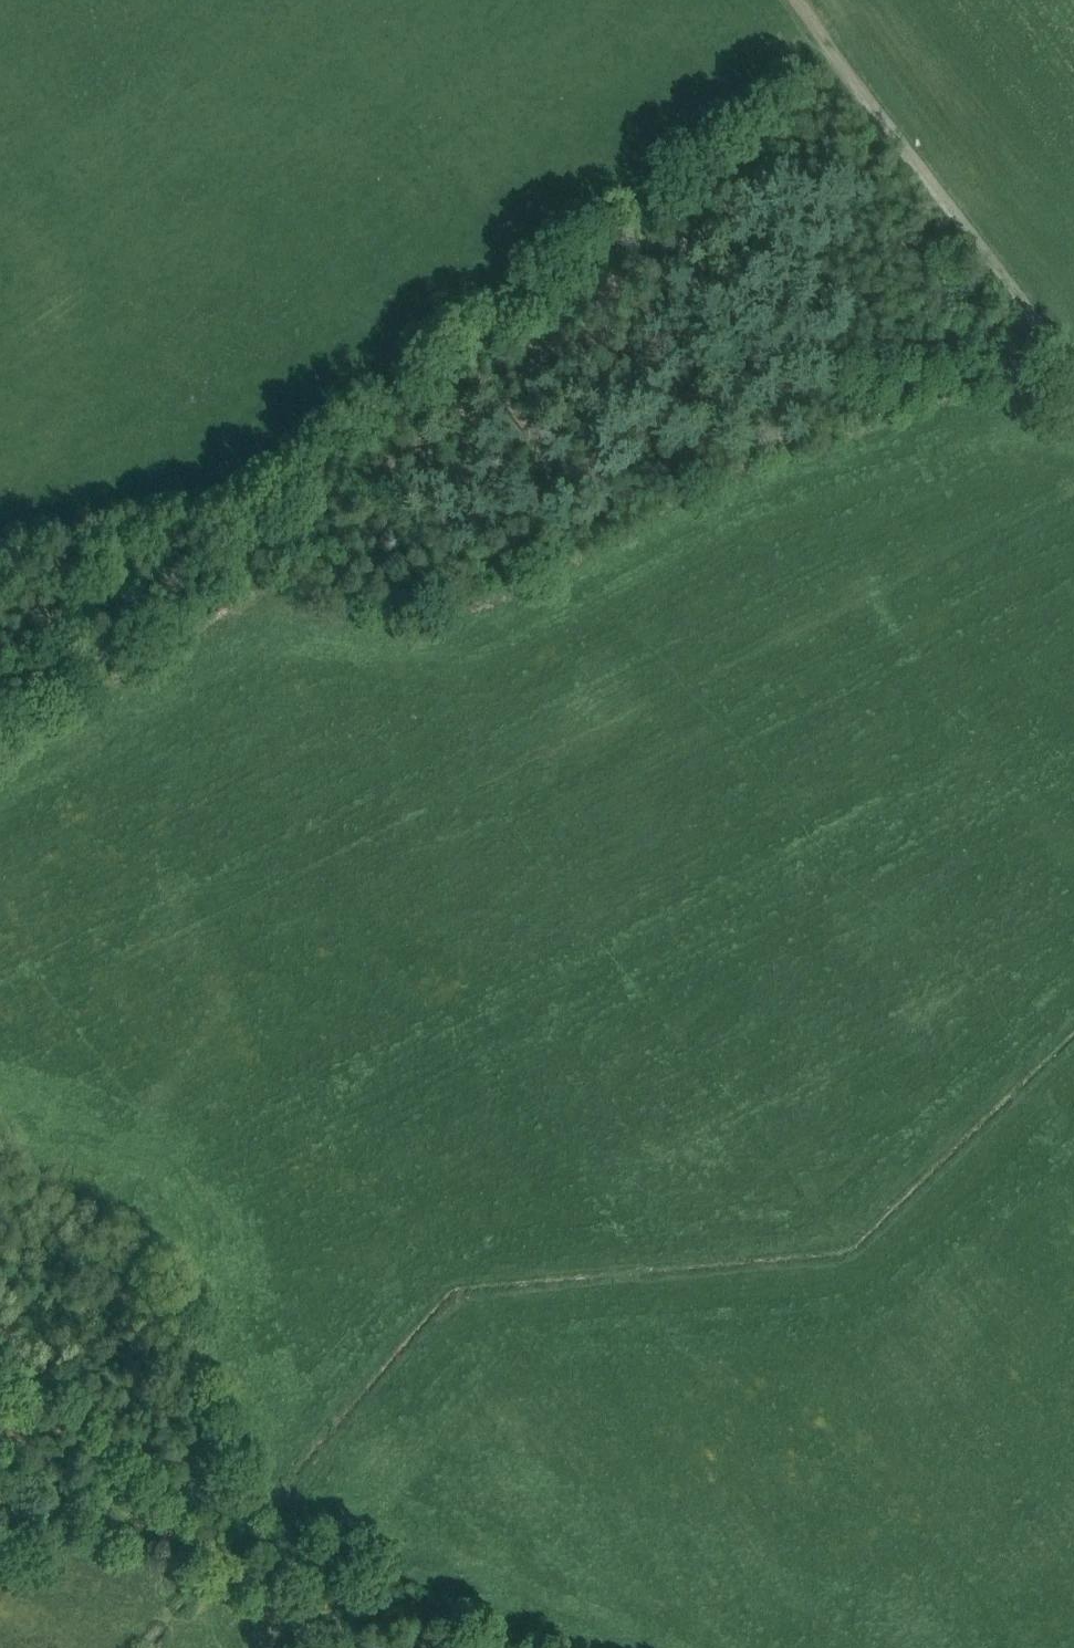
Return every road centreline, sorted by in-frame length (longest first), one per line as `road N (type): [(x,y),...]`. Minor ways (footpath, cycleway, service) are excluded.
road 1 (track): [(1073,350),(805,0)]
road 2 (track): [(120,1483),(263,1577),(328,1633)]
road 3 (track): [(0,1347),(120,1483)]

